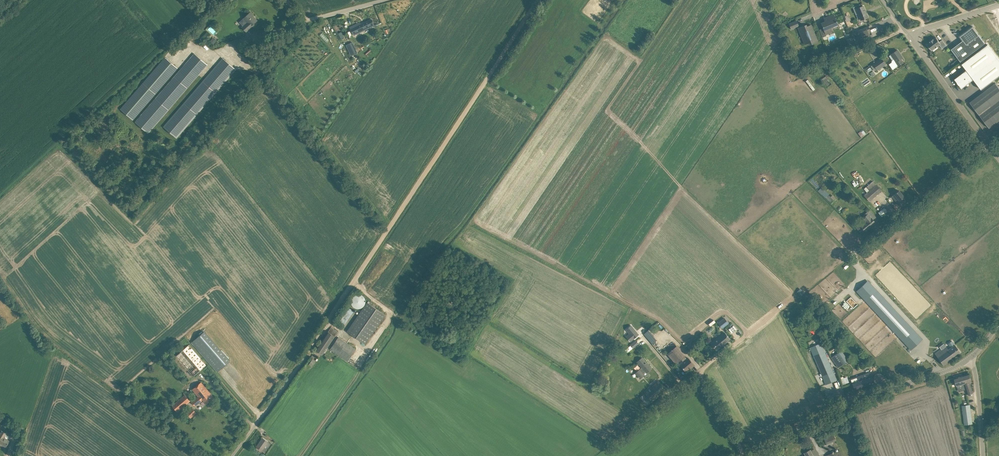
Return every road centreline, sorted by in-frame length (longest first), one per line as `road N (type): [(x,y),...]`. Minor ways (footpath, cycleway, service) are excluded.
road 1 (unclassified): [(232,455),(494,70)]
road 2 (unclassified): [(742,455),(852,399),(971,358)]
road 3 (unclassified): [(873,281),(857,262),(860,247),(988,147)]
road 4 (unclassified): [(234,44),(385,0)]
road 5 (unclassified): [(988,147),(906,35)]

